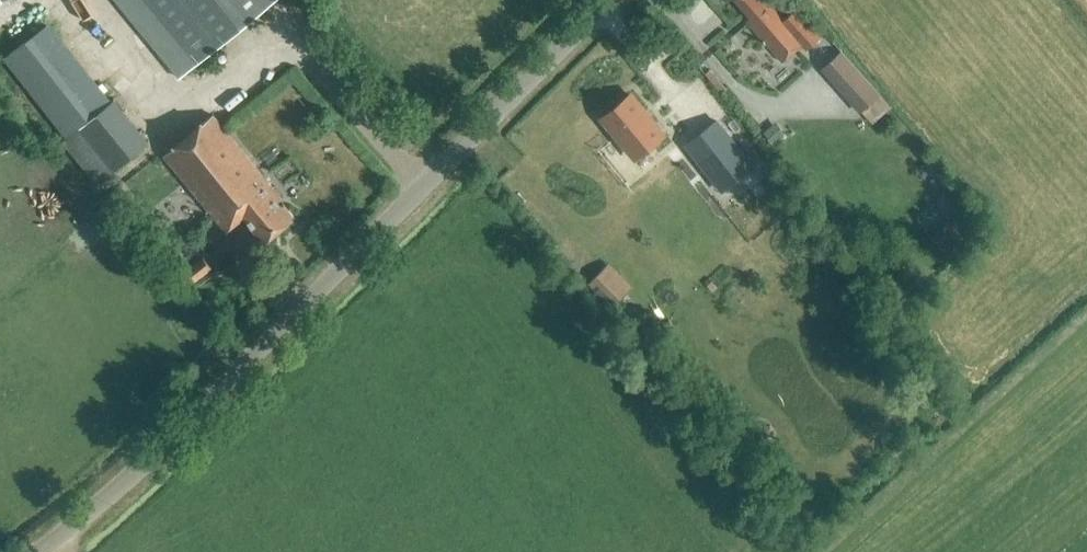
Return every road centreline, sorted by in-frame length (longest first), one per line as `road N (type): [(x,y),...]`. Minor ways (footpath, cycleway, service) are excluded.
road 1 (unclassified): [(39,551),(409,205),(599,0)]

